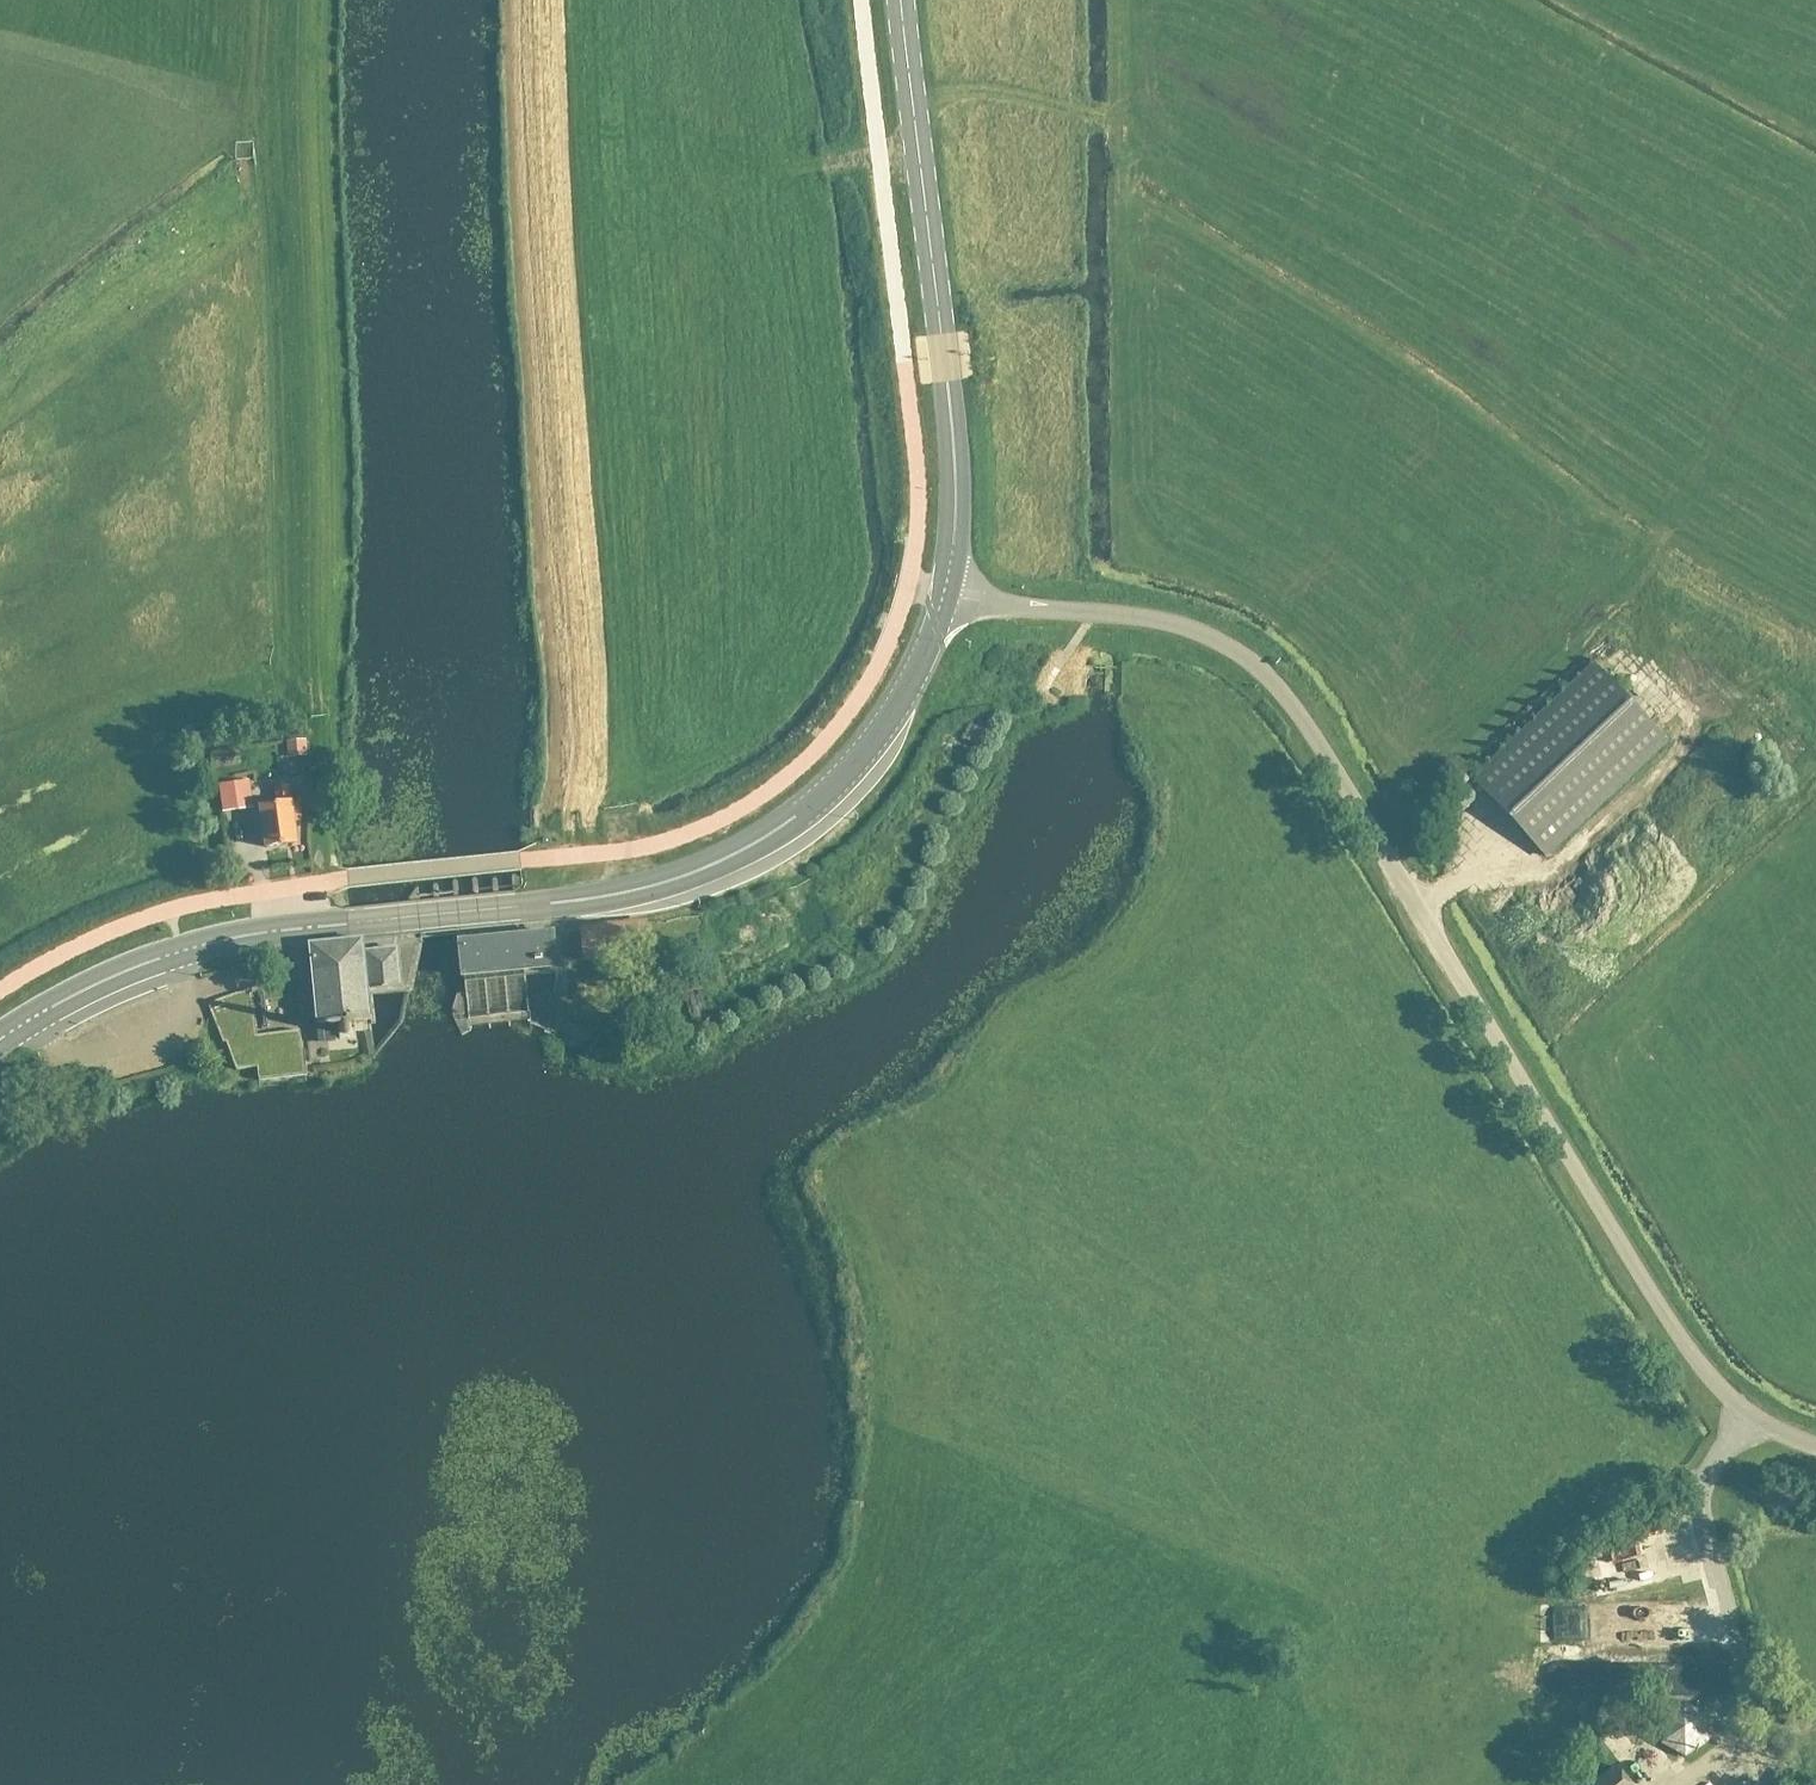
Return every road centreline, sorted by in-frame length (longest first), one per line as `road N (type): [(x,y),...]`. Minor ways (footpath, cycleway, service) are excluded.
road 1 (unclassified): [(944,599),(1155,621),(1219,644),(1265,678),(1337,777),(1706,1380),(1777,1433),(1815,1445)]
road 2 (secondary): [(0,1042),(81,991),(224,941),(601,900),(715,866),(822,799),(864,755),(905,690),(944,599)]
road 3 (secondary): [(944,599),(953,494),(901,0)]

